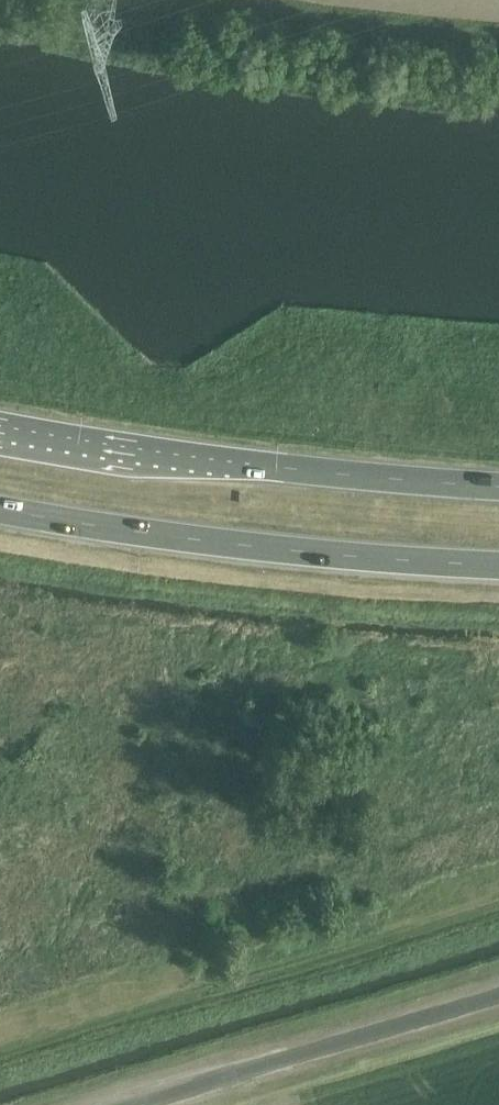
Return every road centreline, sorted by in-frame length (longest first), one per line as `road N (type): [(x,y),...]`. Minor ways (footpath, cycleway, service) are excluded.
road 1 (trunk): [(498,487),(180,460),(0,425)]
road 2 (trunk): [(0,510),(402,562),(498,564)]
road 3 (unclassified): [(498,998),(134,1104)]

